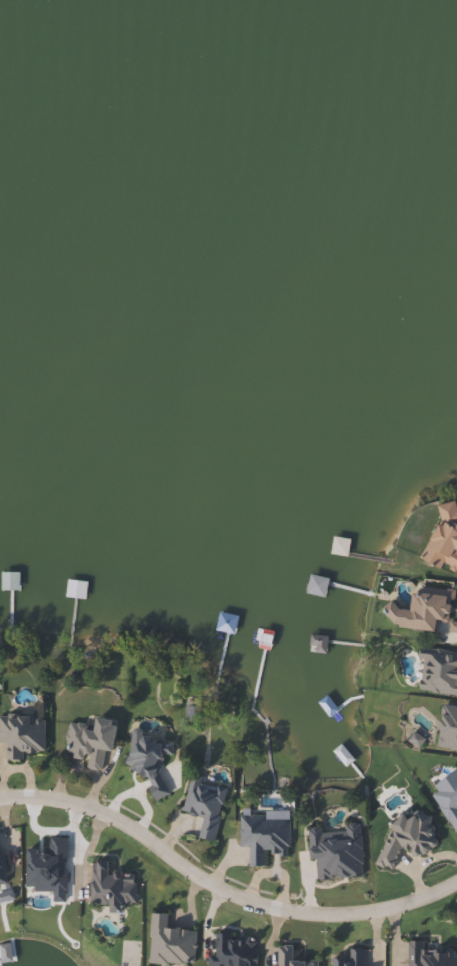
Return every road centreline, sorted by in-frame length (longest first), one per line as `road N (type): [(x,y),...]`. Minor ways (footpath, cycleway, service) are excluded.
road 1 (residential): [(456,878),(370,903),(283,896),(211,870),(136,816),(88,795),(0,791)]

